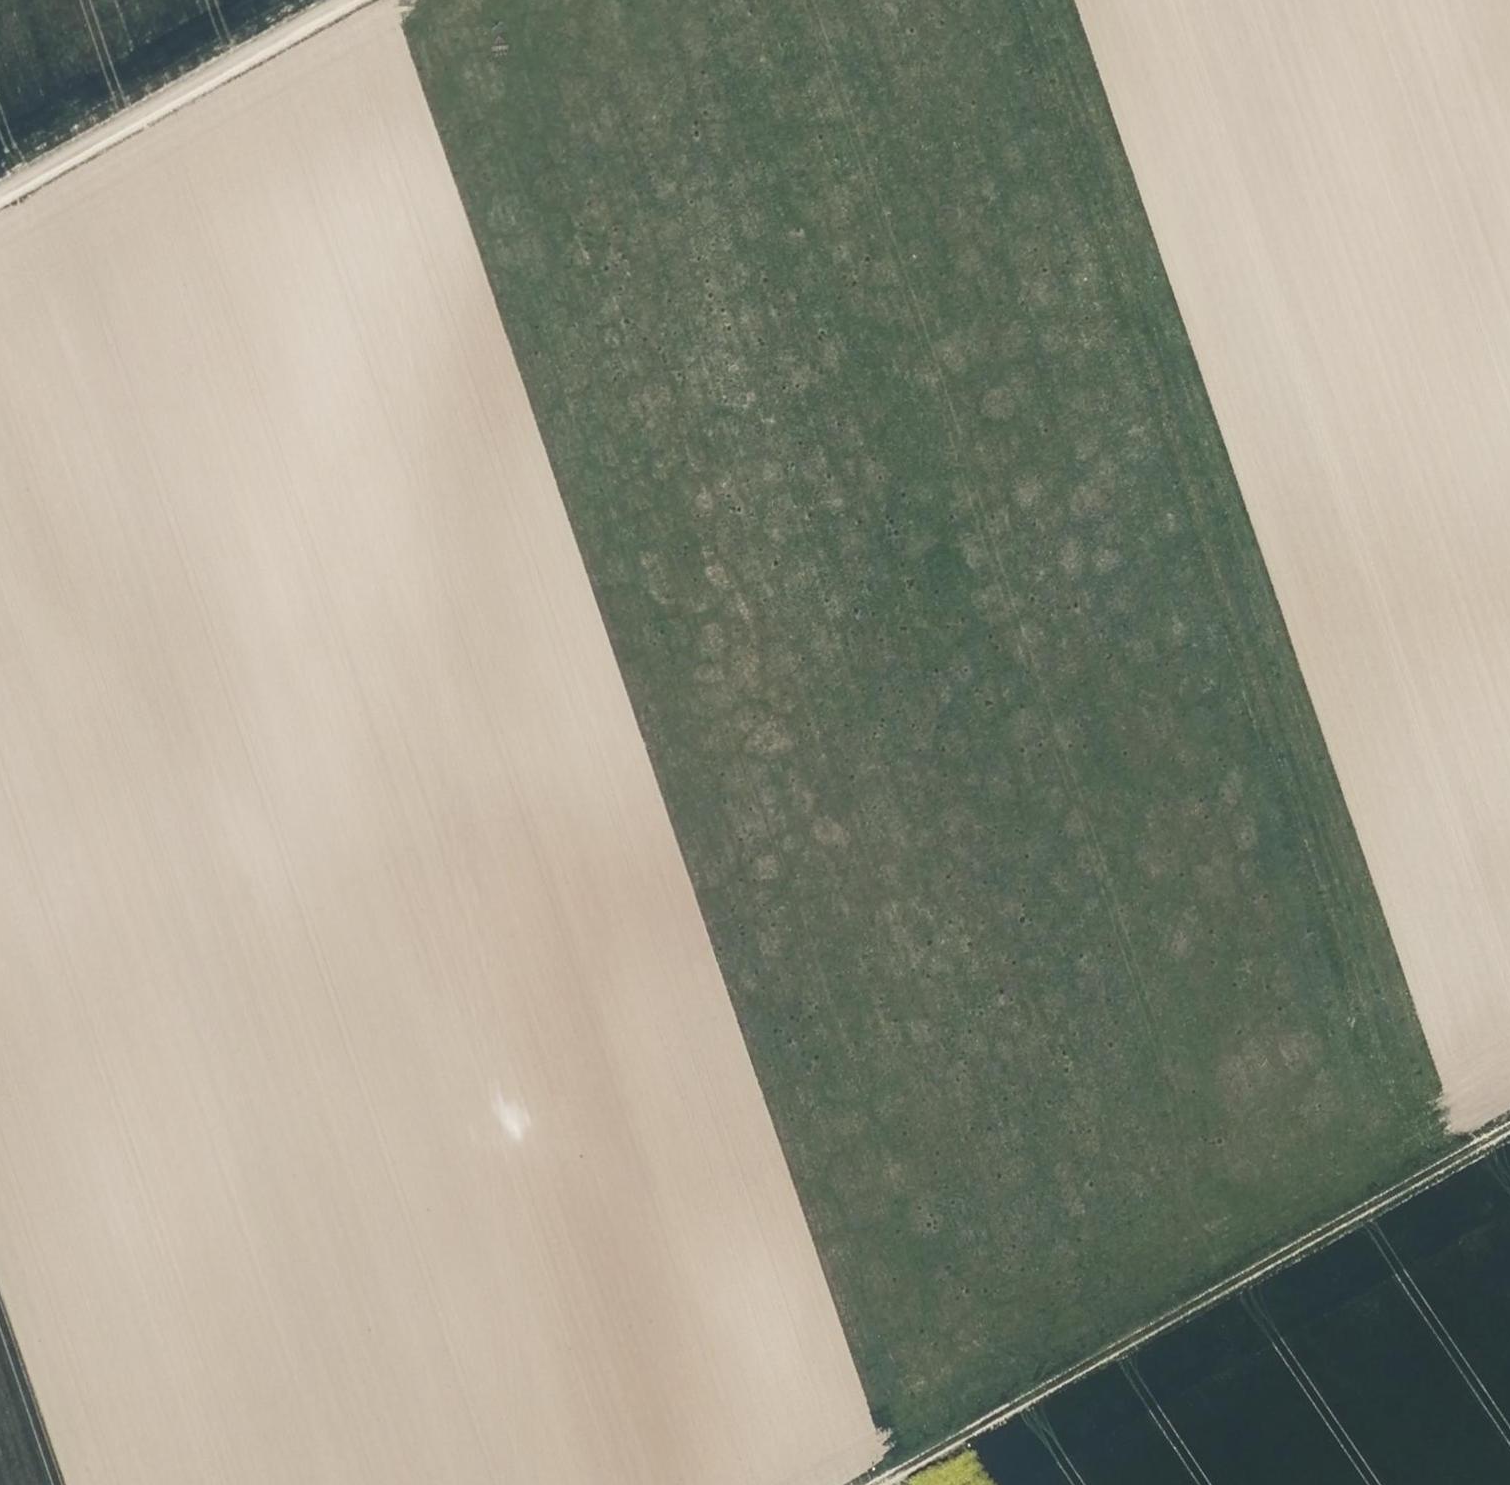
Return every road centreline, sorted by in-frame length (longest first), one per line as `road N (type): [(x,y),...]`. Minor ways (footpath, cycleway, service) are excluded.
road 1 (track): [(852,1484),(1509,1121)]
road 2 (track): [(0,193),(341,0)]

